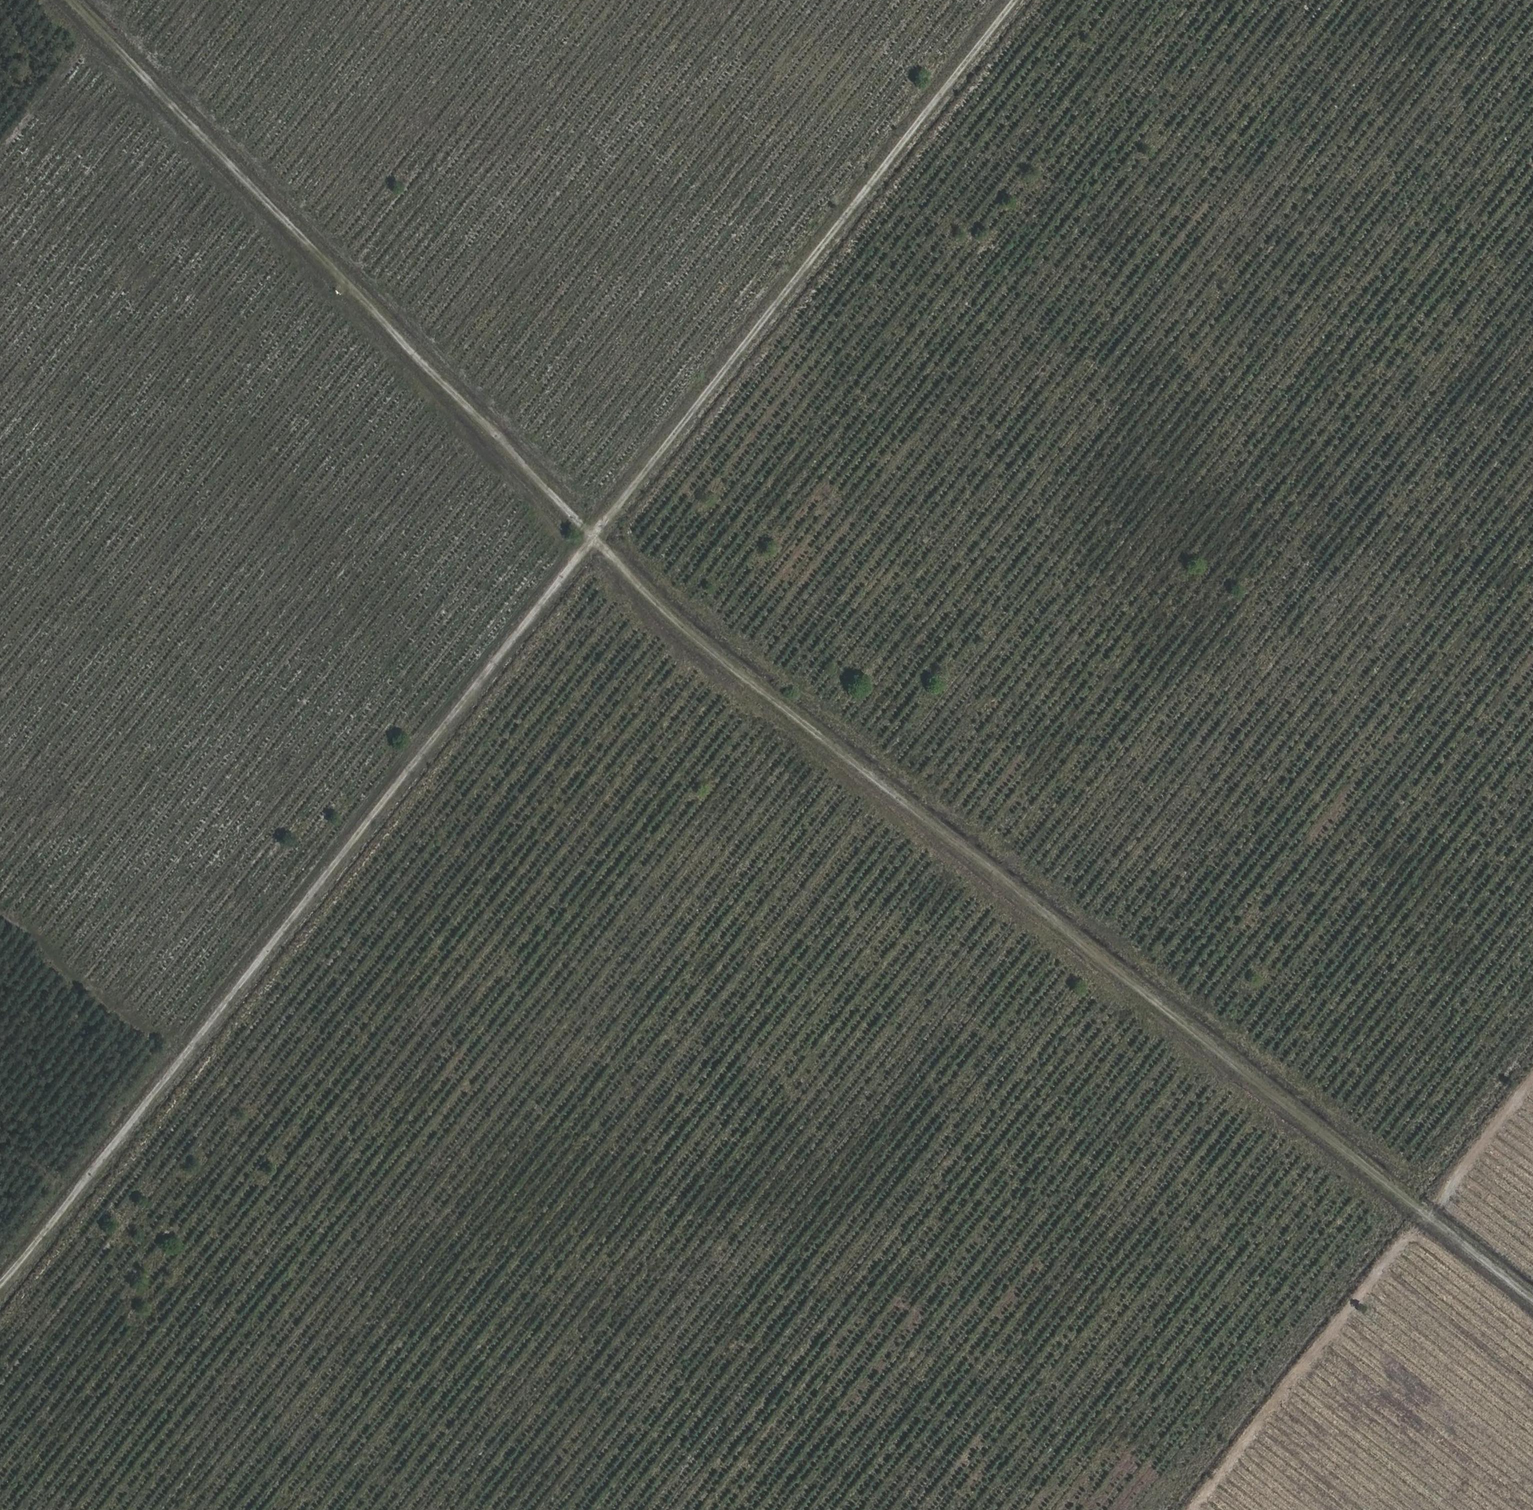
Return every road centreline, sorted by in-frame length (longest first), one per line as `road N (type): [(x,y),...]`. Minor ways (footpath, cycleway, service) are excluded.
road 1 (track): [(75,0),(597,537),(725,658),(1532,1294)]
road 2 (track): [(1015,0),(0,1295)]

